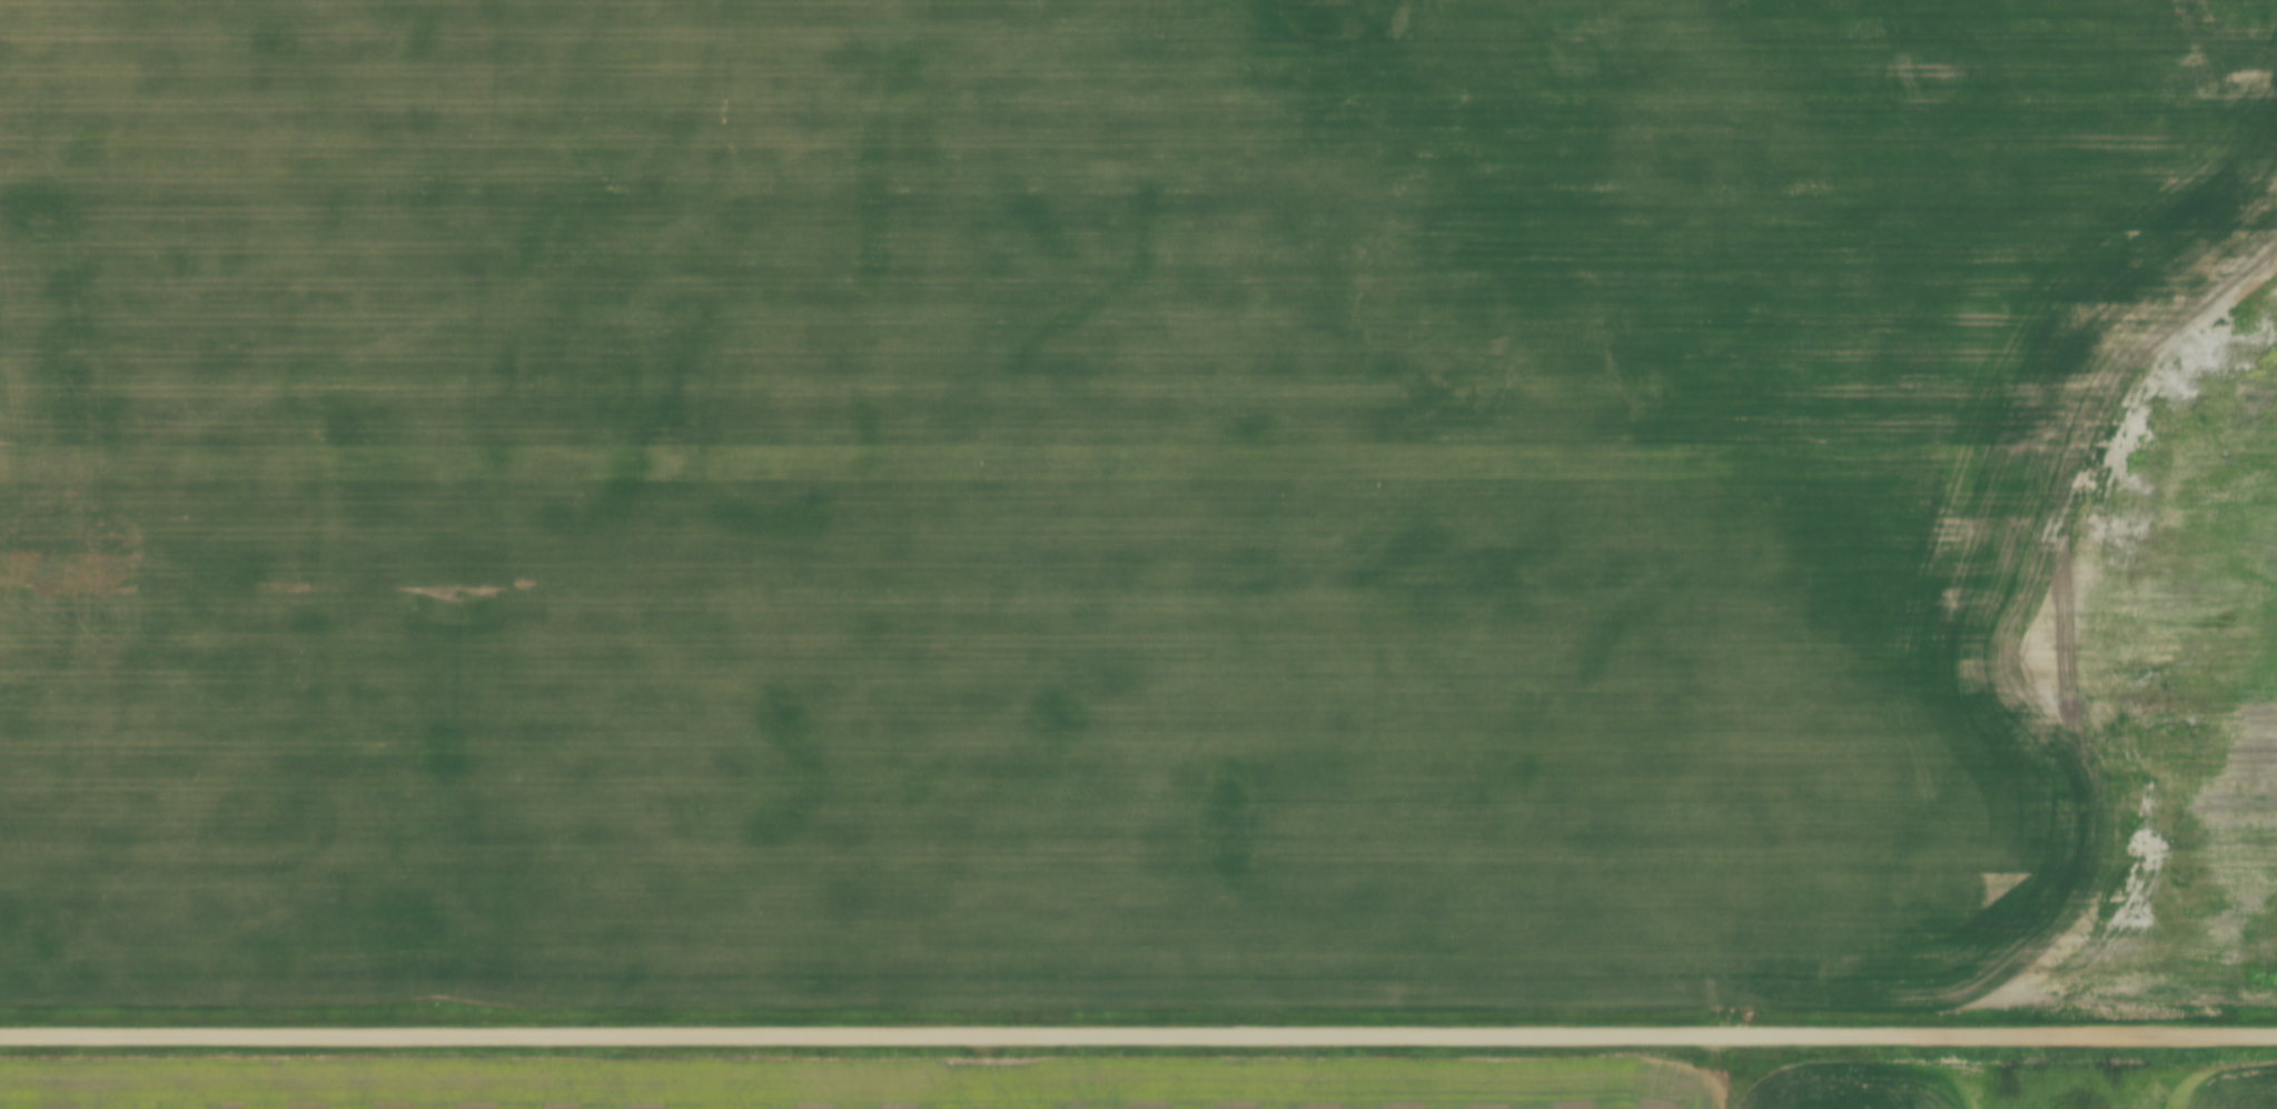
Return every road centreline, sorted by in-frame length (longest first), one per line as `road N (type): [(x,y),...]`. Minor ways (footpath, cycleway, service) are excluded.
road 1 (residential): [(0,1035),(2276,1036)]

